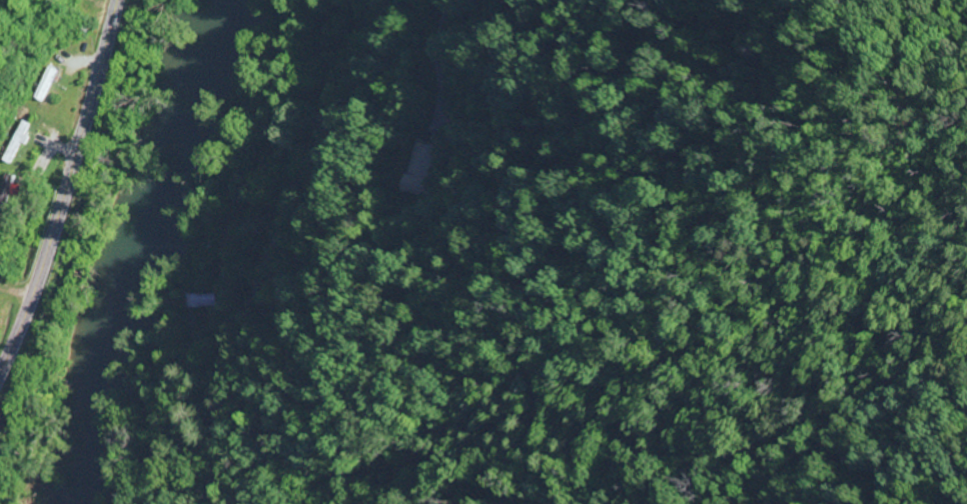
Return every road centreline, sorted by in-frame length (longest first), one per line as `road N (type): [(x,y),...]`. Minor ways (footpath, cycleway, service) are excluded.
road 1 (residential): [(202,503),(226,468),(219,373),(378,0)]
road 2 (primary): [(0,370),(60,206),(116,0)]

